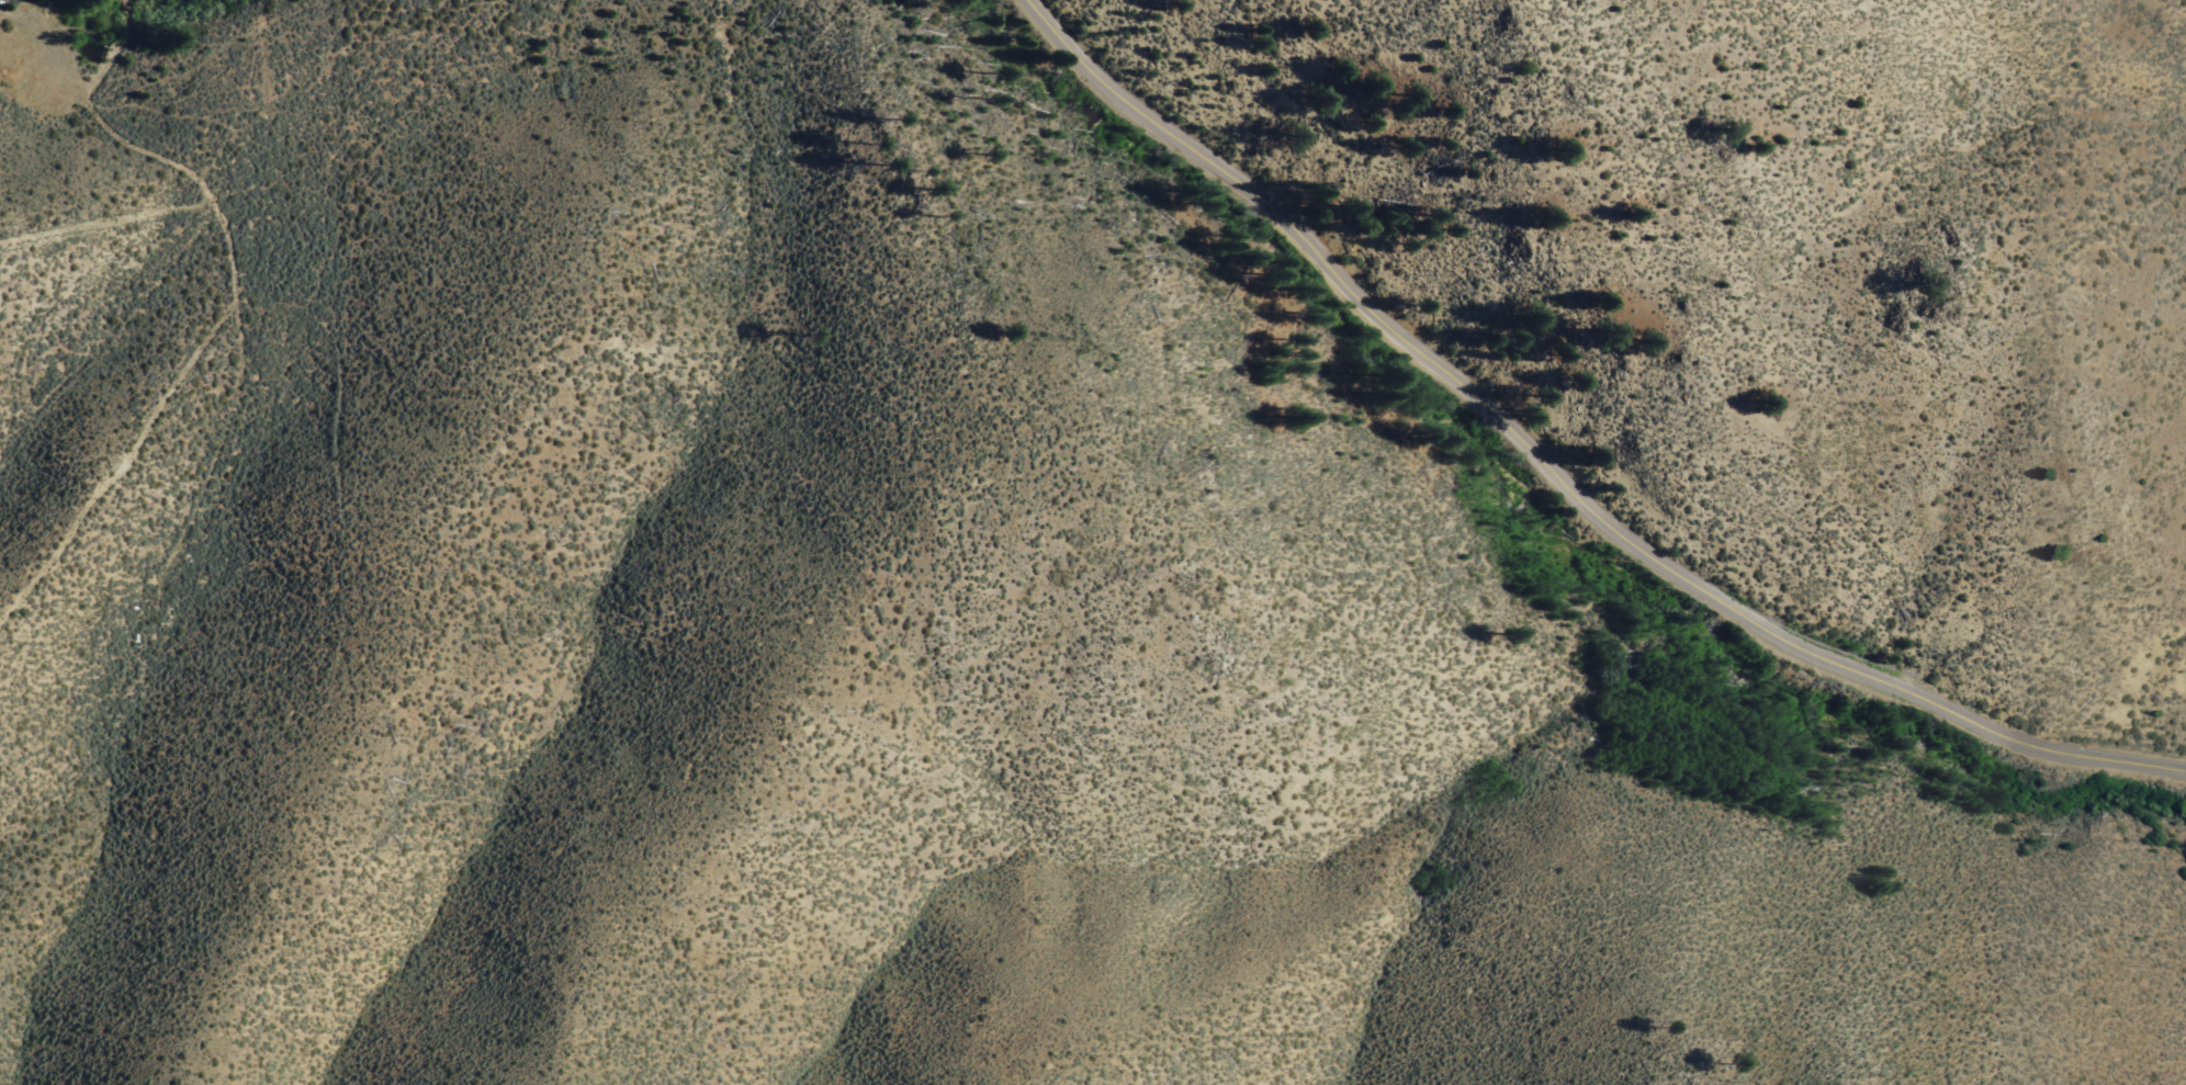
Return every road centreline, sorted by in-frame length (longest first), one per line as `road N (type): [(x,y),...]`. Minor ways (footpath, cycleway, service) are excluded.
road 1 (tertiary): [(1029,0),(1090,71),(1264,199),(1498,414),(1570,495),(1676,578),(2006,730),(2185,767)]
road 2 (track): [(0,607),(140,431),(226,267),(222,217),(206,193),(91,116),(84,91),(120,27),(118,0)]

